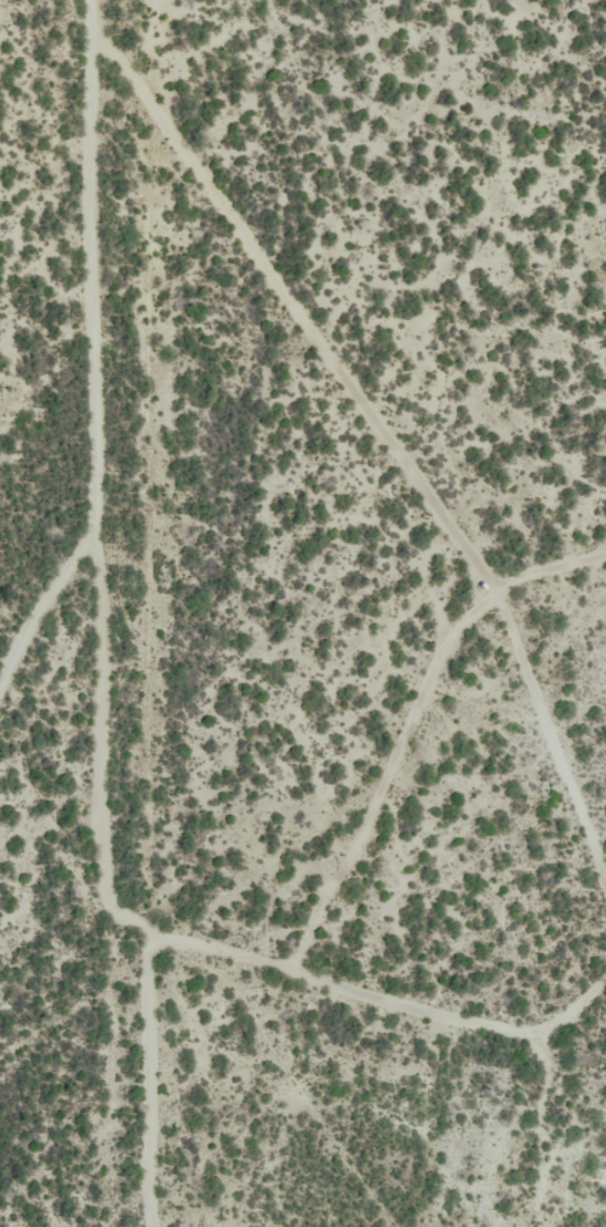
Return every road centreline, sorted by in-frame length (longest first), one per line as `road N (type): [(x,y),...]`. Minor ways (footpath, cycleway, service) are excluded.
road 1 (residential): [(110,0),(110,508),(92,560),(46,584),(0,669)]
road 2 (residential): [(124,1226),(115,584),(92,560)]
road 3 (residential): [(266,0),(202,48),(110,73)]

